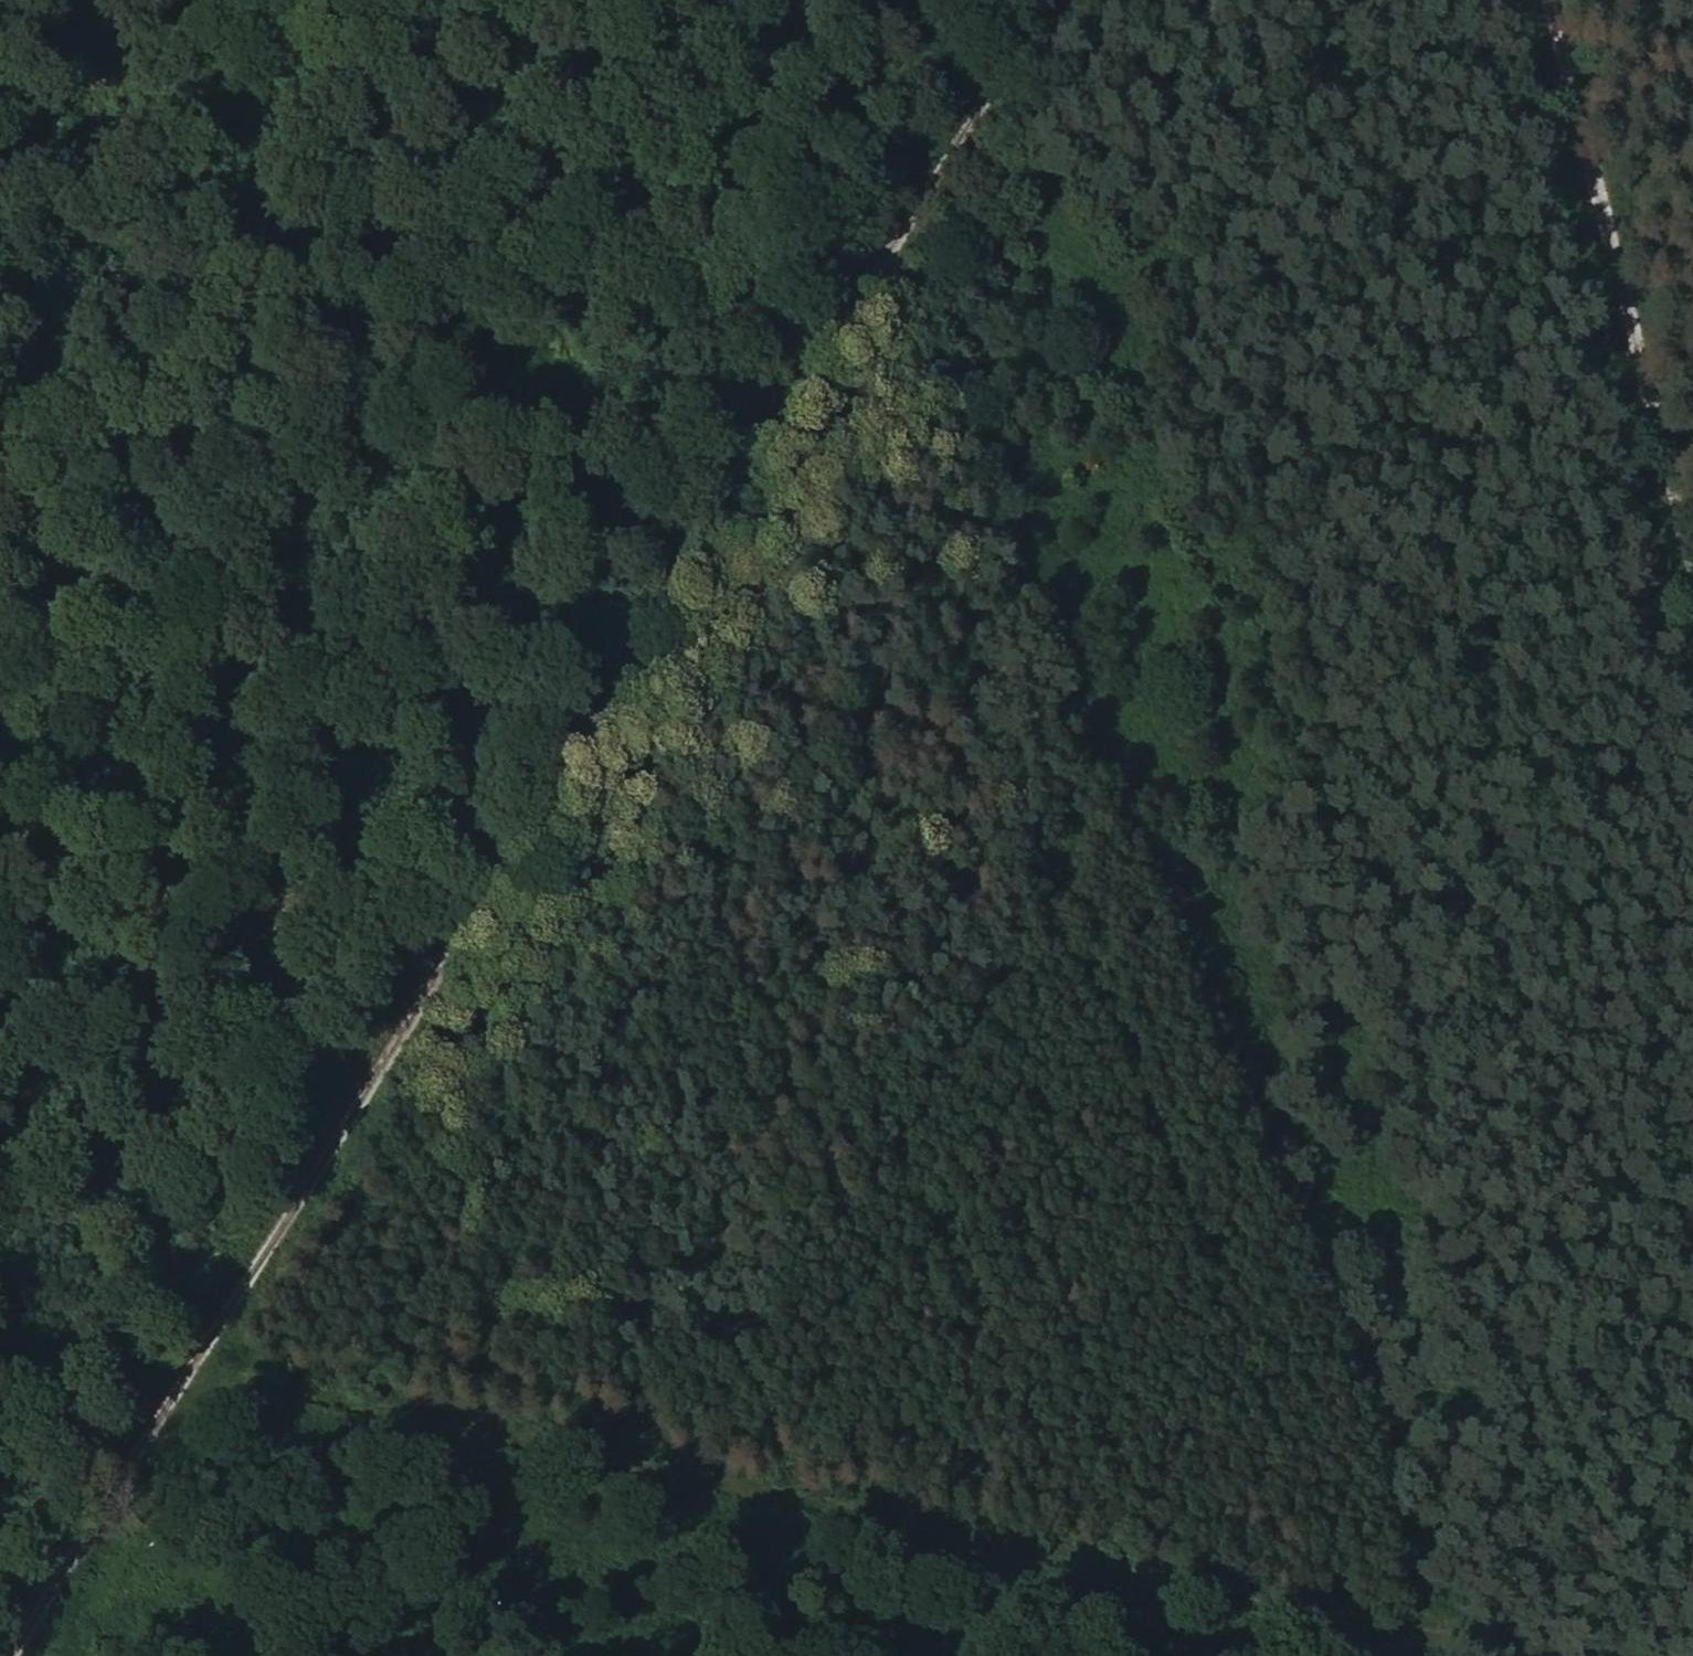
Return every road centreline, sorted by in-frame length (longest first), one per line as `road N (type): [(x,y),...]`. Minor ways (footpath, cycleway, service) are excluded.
road 1 (track): [(1050,0),(11,1655)]
road 2 (track): [(1545,0),(1692,592)]

